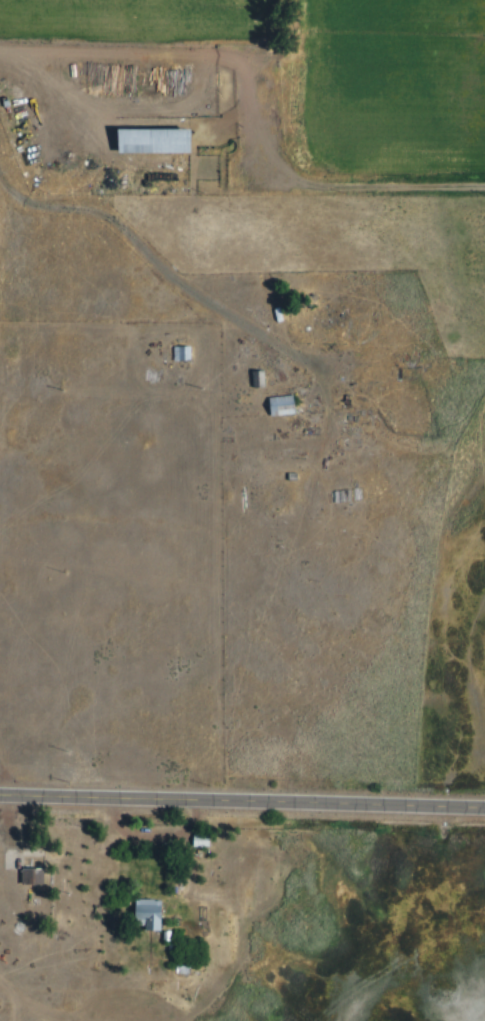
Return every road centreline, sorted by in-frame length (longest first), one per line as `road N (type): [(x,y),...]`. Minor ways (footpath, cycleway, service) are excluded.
road 1 (track): [(0,47),(253,63),(265,74),(277,153),(305,182),(484,187)]
road 2 (residential): [(484,813),(0,797)]
road 3 (track): [(330,412),(336,376),(322,360),(190,279),(112,211),(39,209),(0,163)]
road 4 (track): [(19,48),(91,103),(184,108),(207,99),(216,57)]

